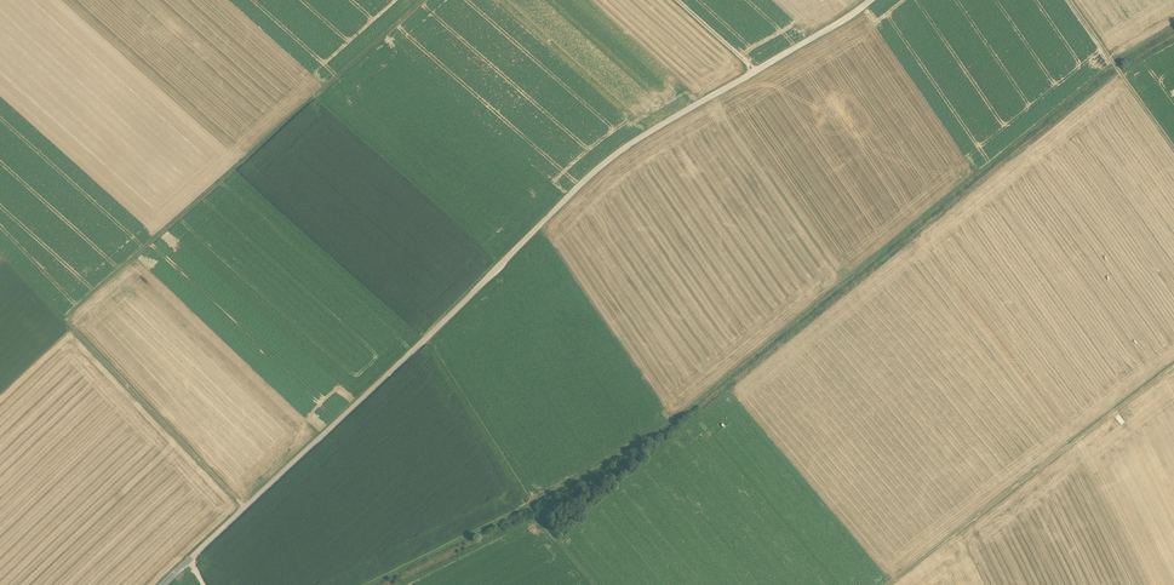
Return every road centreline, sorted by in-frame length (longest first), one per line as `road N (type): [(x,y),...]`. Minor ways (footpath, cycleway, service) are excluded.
road 1 (track): [(372,584),(654,436),(1115,65),(1173,27)]
road 2 (unclassified): [(871,0),(596,171),(163,584)]
road 3 (track): [(62,320),(426,0)]
road 4 (track): [(888,584),(1173,366)]
road 5 (track): [(0,255),(230,495)]
road 6 (track): [(1173,148),(1070,0)]
road 7 (track): [(539,515),(402,584)]

